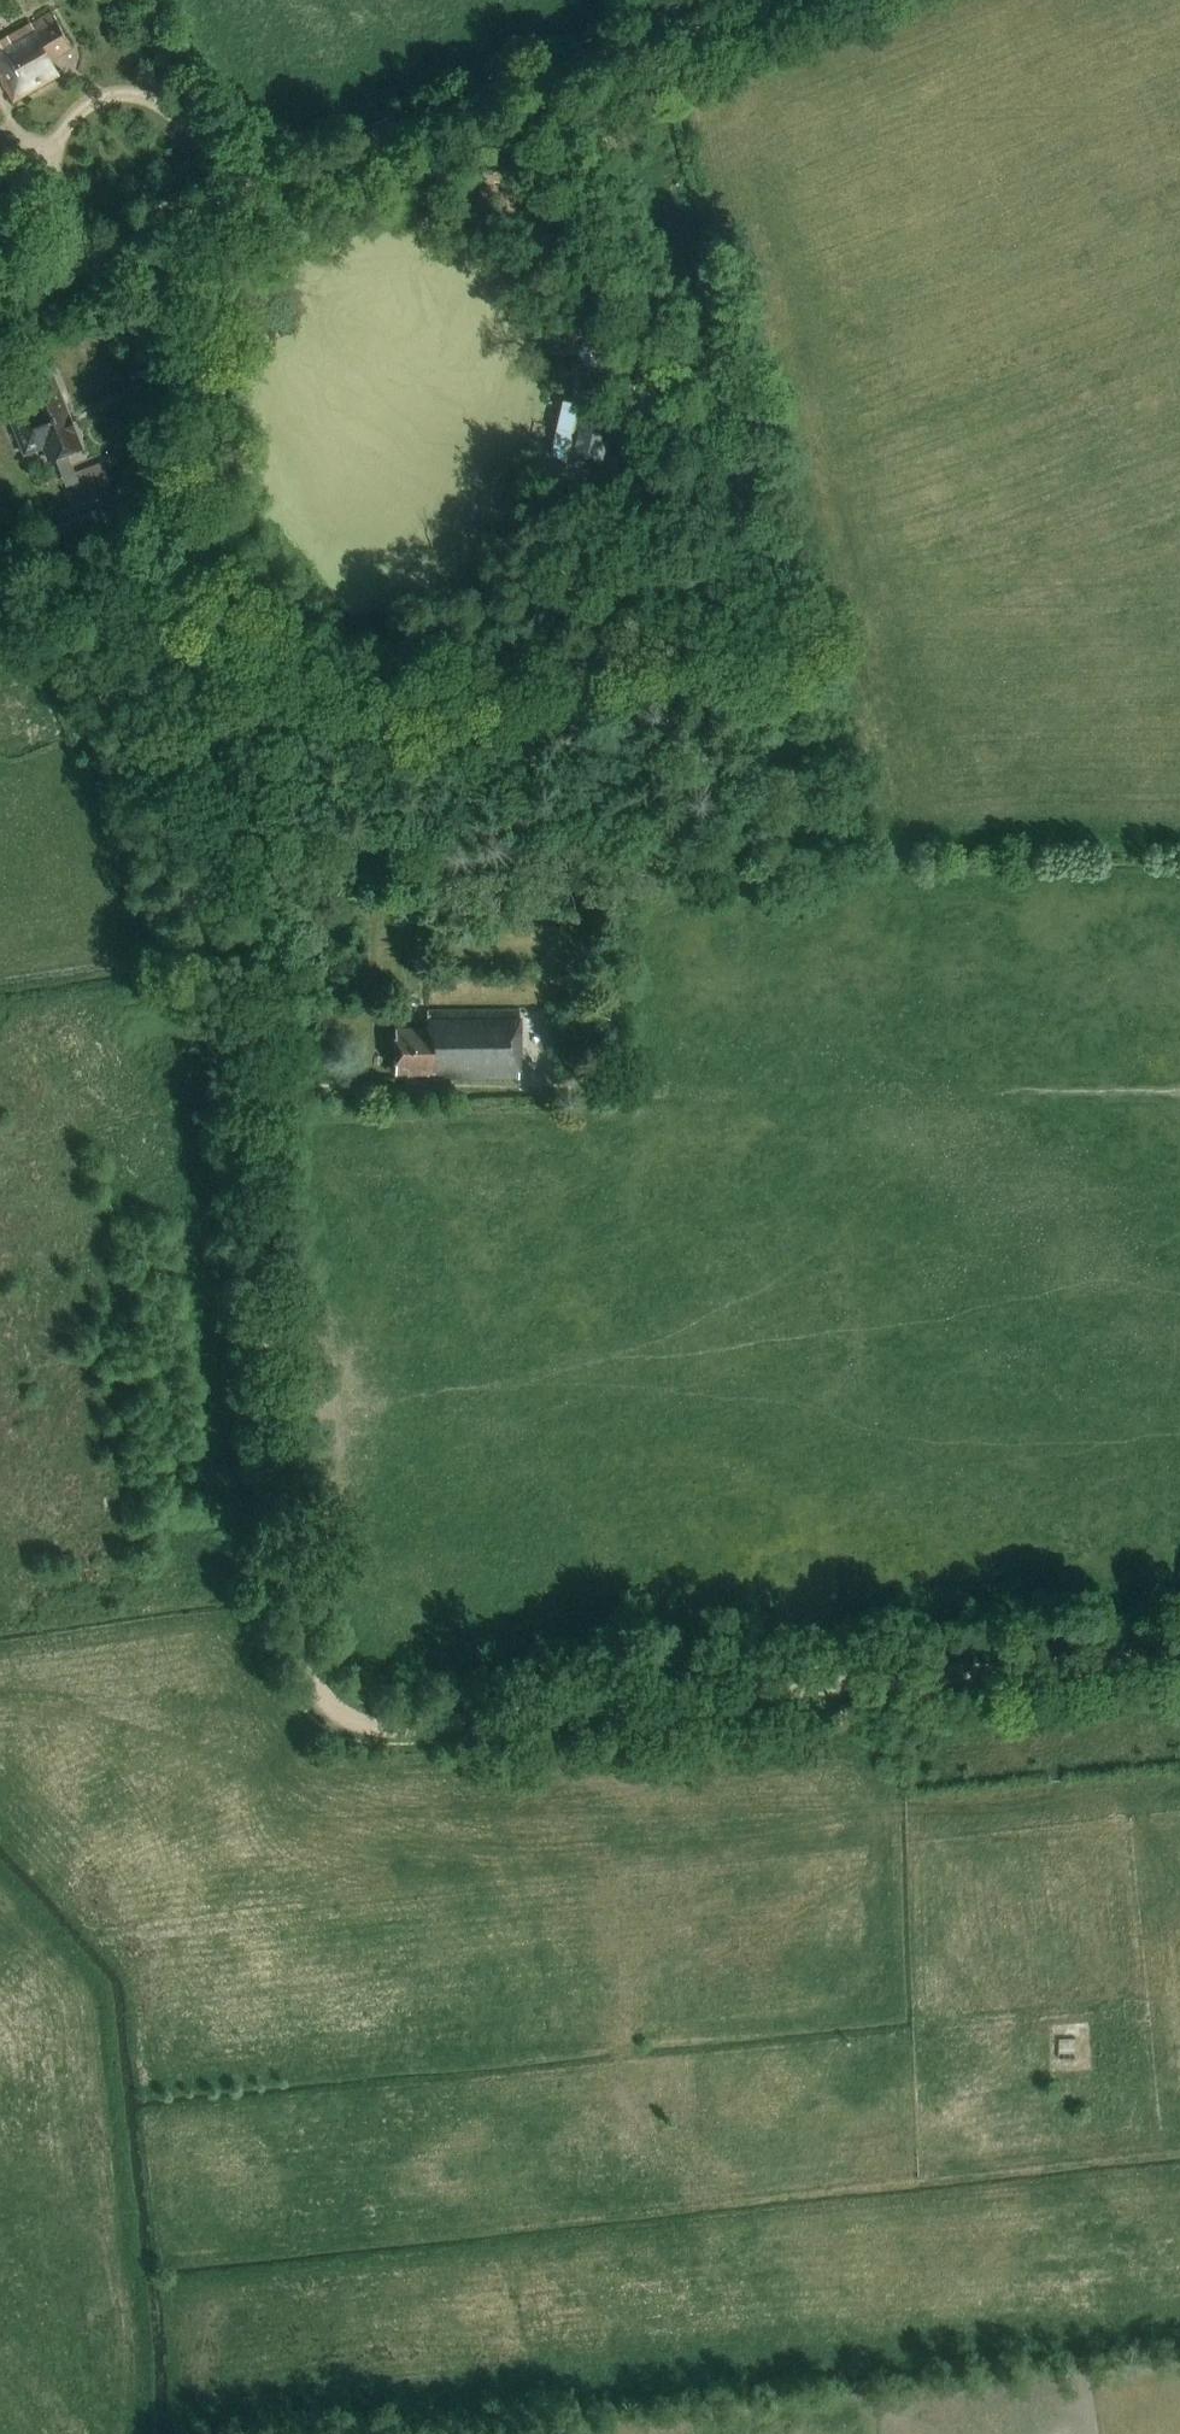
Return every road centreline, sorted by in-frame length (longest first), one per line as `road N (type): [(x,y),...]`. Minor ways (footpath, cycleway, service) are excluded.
road 1 (track): [(0,632),(34,630),(75,649),(92,672),(226,999),(298,1633),(320,1698),(350,1721),(389,1731),(1179,1653)]
road 2 (track): [(751,0),(0,296)]
road 3 (track): [(69,269),(58,151),(76,118),(100,100),(137,95),(170,111),(216,146),(250,197)]

